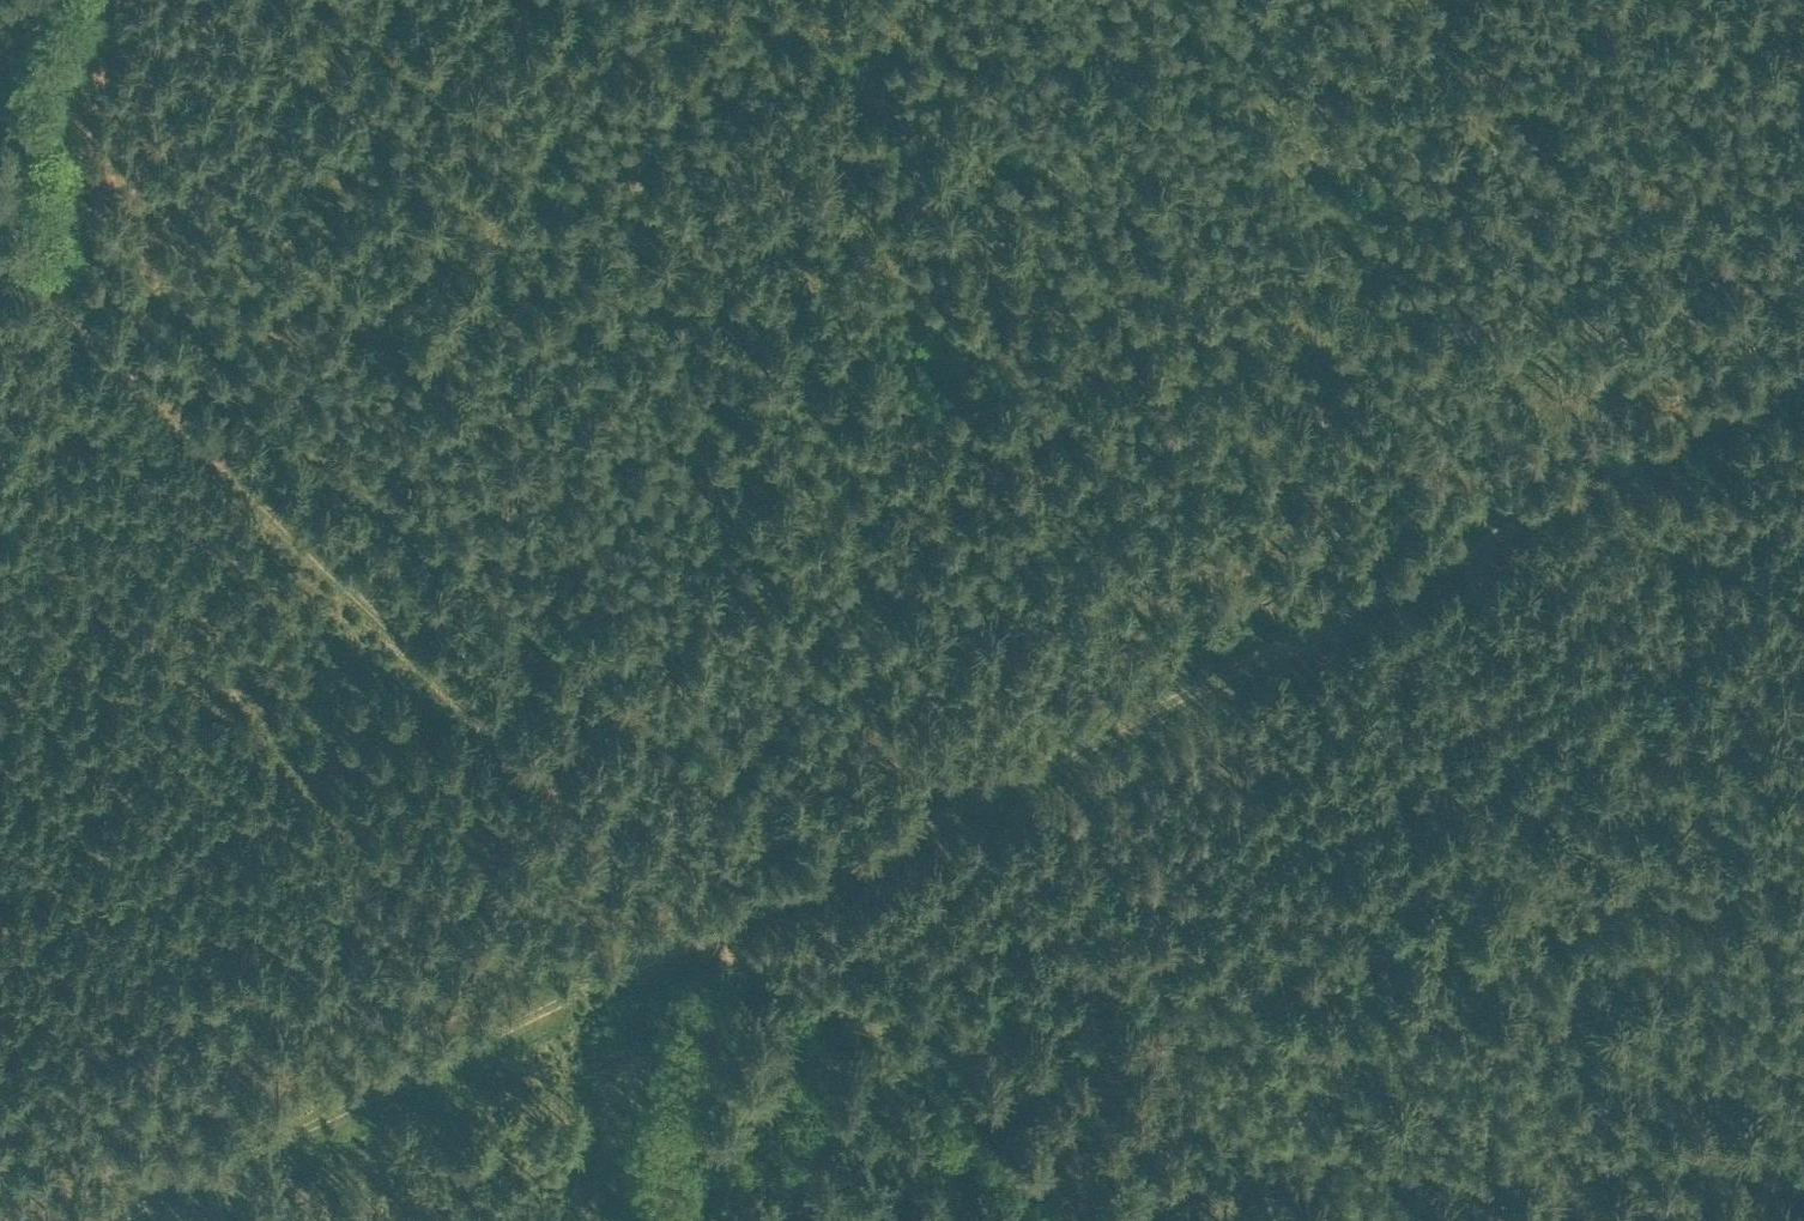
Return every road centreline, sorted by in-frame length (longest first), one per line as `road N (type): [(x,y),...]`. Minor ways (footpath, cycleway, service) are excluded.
road 1 (track): [(1803,370),(122,1220)]
road 2 (track): [(0,228),(734,963),(1274,1220)]
road 3 (track): [(92,0),(60,288)]

